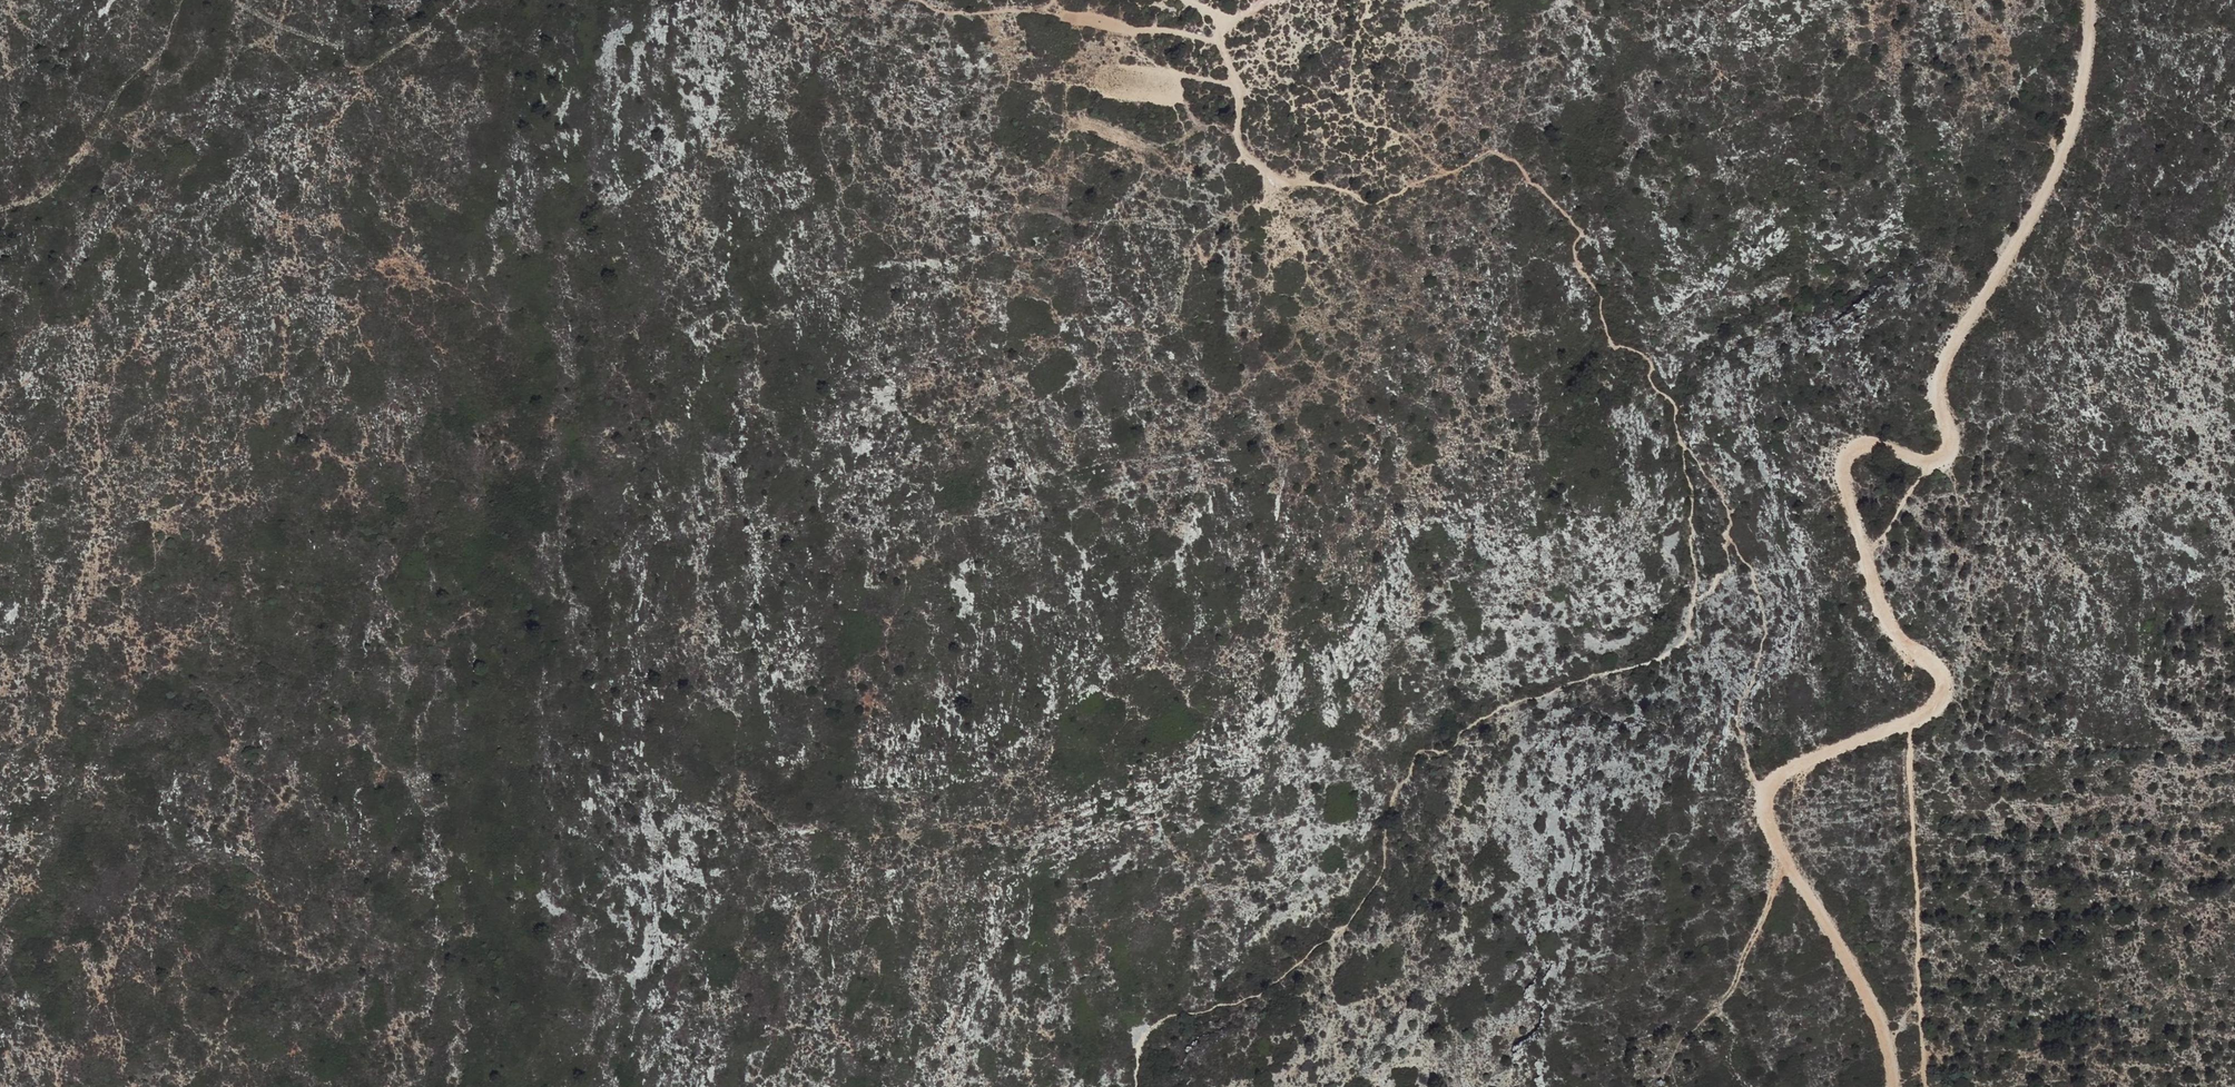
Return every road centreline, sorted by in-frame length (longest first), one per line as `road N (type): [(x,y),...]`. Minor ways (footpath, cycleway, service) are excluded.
road 1 (track): [(1890,1086),(1887,1035),(1775,846),(1761,791),(1805,763),(1908,721),(1942,688),(1888,616),(1840,459),(1867,444),(1929,461),(1947,431),(1940,373),(2069,122),(2090,37),(2088,0)]

